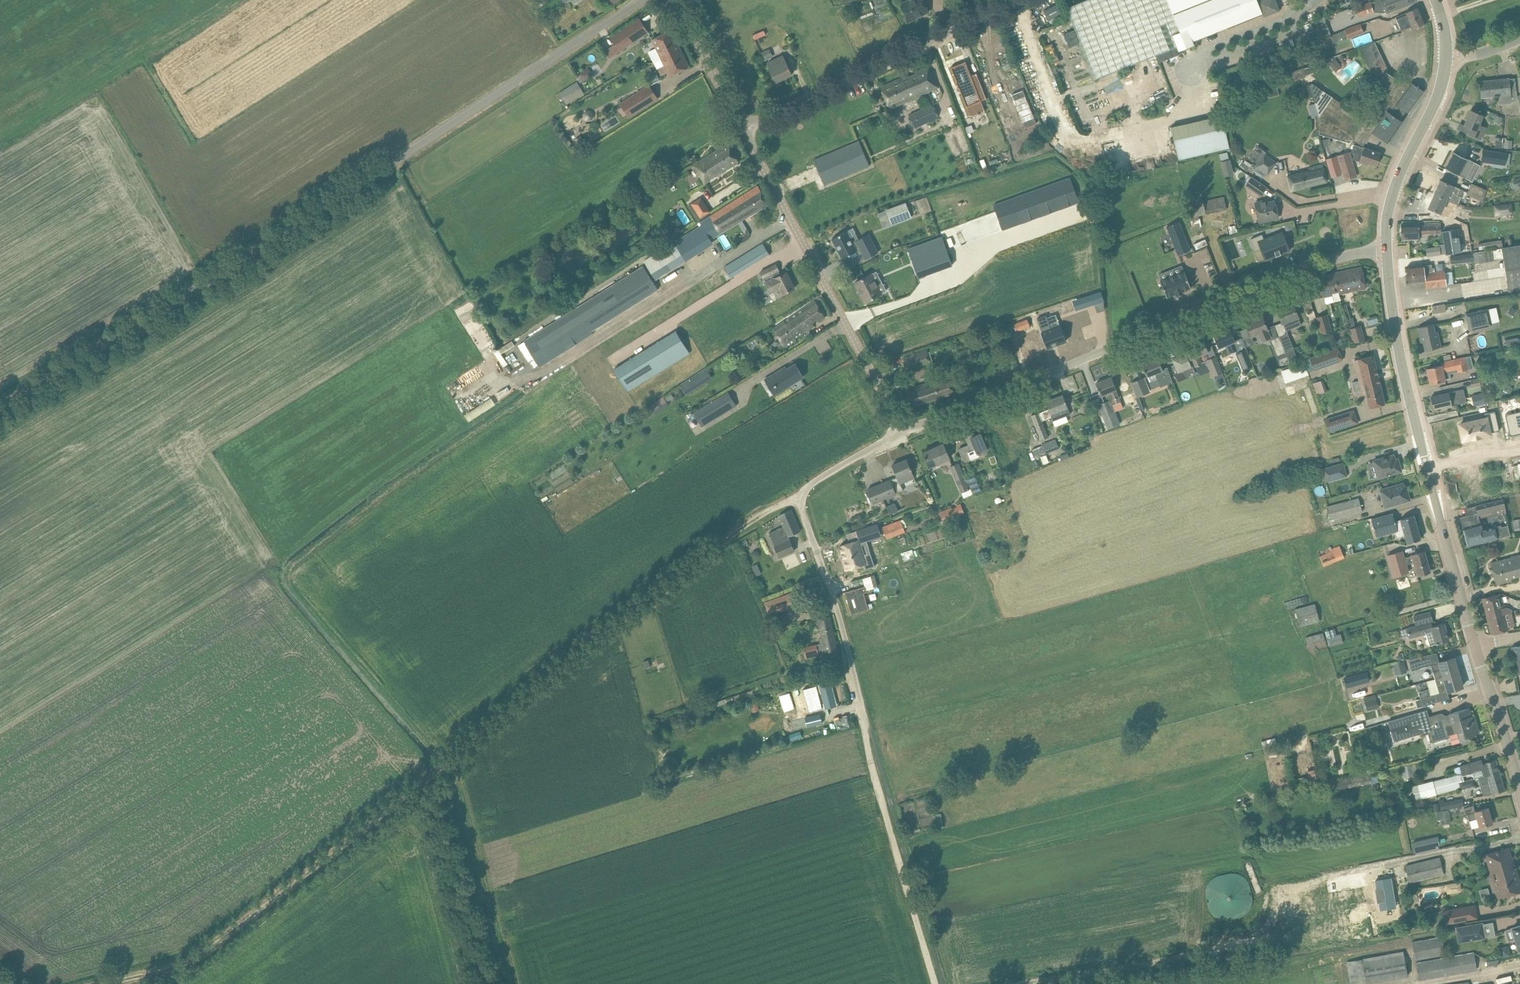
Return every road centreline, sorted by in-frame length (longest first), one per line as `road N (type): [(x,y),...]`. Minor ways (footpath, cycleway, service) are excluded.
road 1 (track): [(104,983),(183,965),(749,519),(797,495)]
road 2 (unclassified): [(0,407),(635,0)]
road 3 (unclassified): [(897,427),(1357,253),(1386,251)]
road 4 (unclassified): [(860,721),(797,495),(897,427)]
road 5 (unclassified): [(897,427),(744,127)]
road 6 (unclassified): [(744,127),(1003,0)]
road 7 (track): [(934,983),(860,721)]
road 8 (tertiary): [(1429,470),(1386,251)]
road 9 (tertiary): [(1386,251),(1394,190),(1433,107),(1446,58)]
road 10 (tertiary): [(1474,645),(1429,470)]
road 11 (tertiary): [(1519,799),(1474,645)]
road 12 (unclassified): [(744,127),(667,0)]

